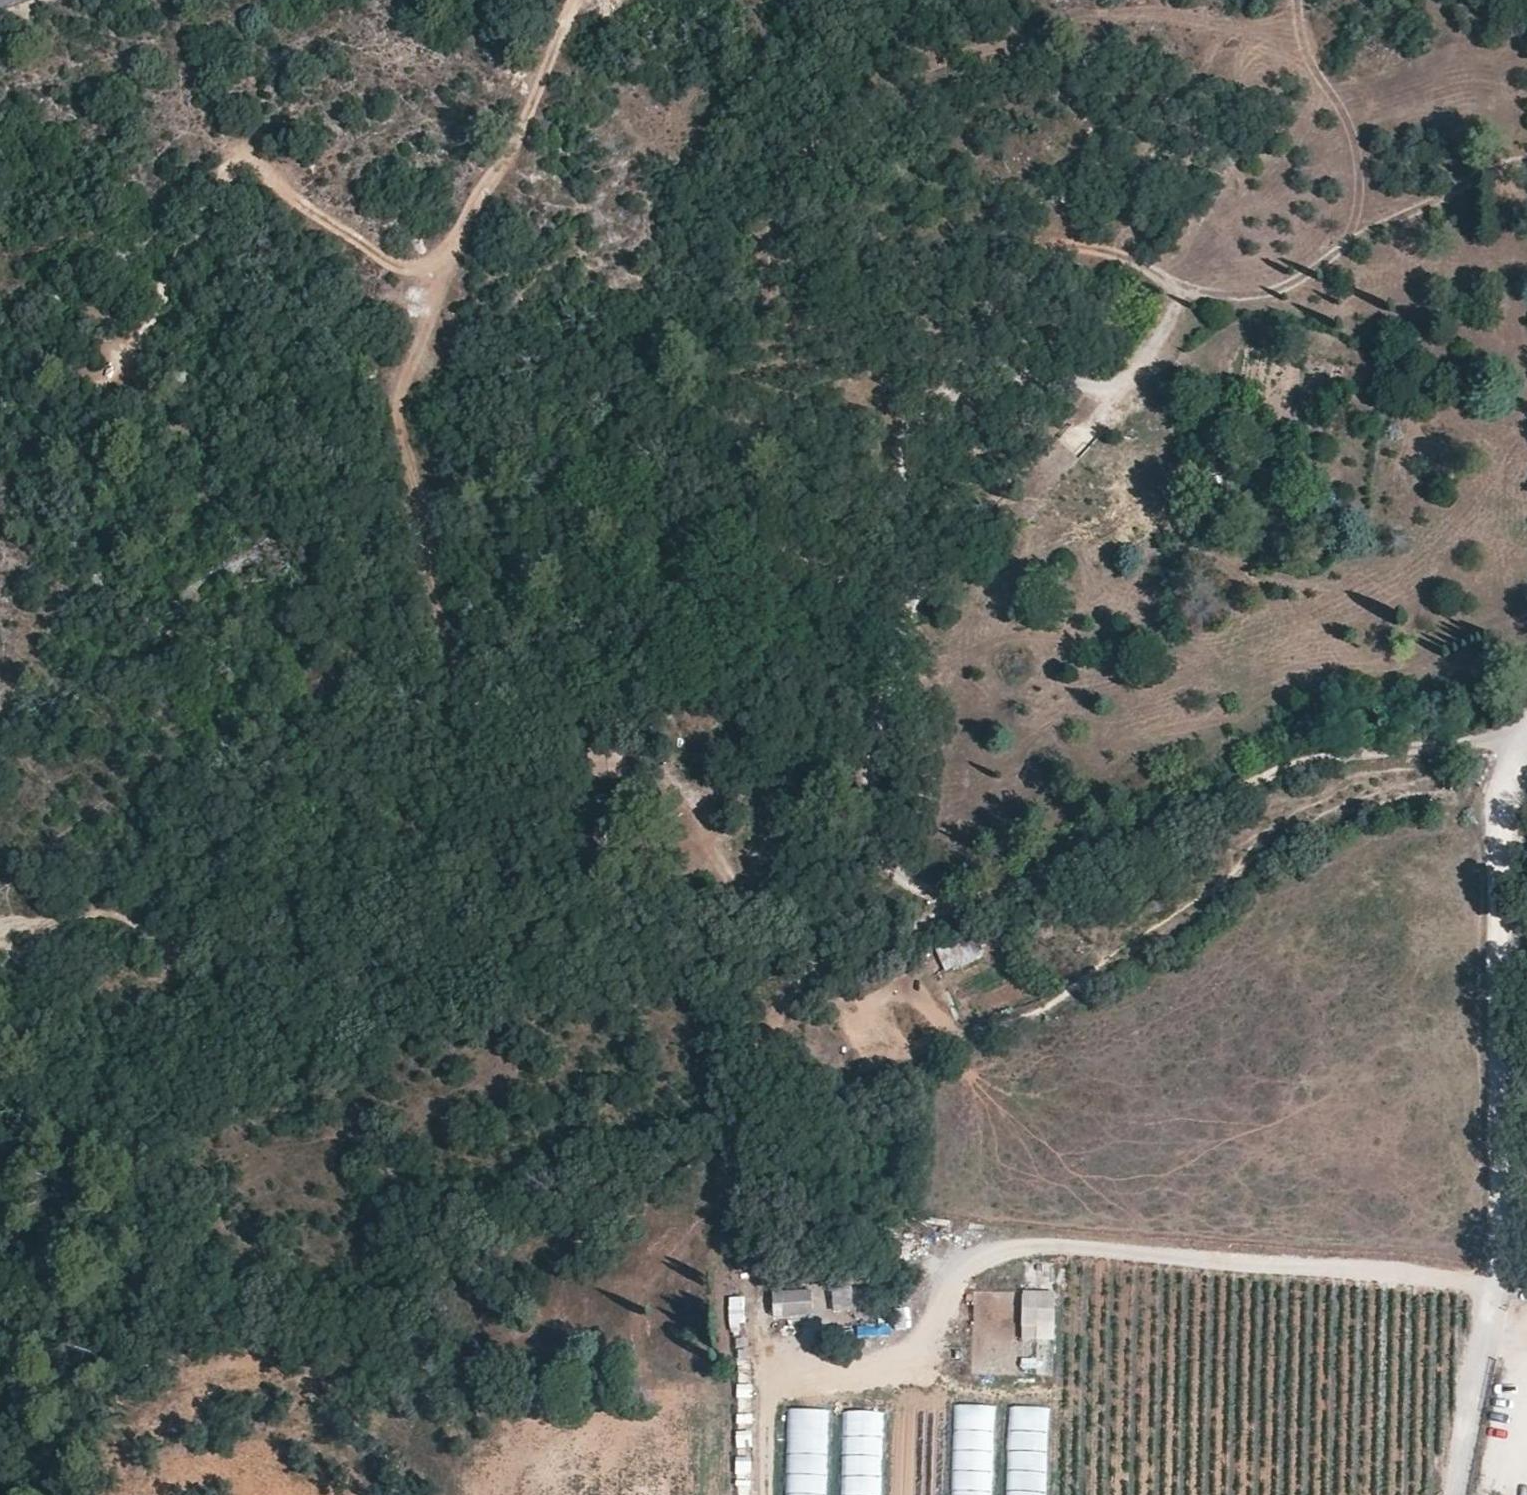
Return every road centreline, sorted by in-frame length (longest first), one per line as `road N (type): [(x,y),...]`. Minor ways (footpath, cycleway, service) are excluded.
road 1 (track): [(0,928),(120,913),(192,970),(575,877),(682,872),(812,981),(1298,762),(1524,730)]
road 2 (track): [(1460,1494),(1494,1329),(1499,812),(1524,730)]

